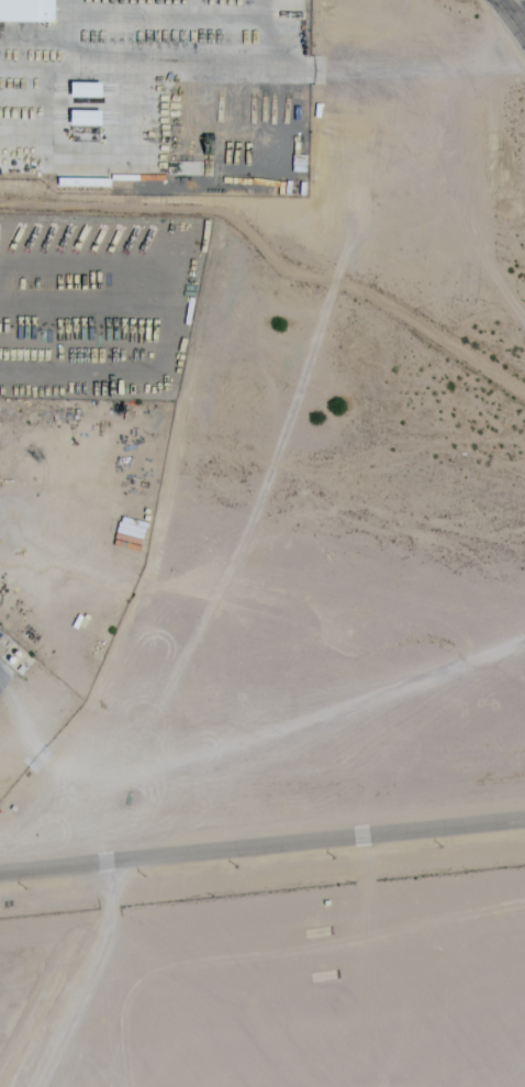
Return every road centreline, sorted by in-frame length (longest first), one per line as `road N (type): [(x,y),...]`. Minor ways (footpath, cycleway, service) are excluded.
road 1 (residential): [(0,873),(524,820)]

